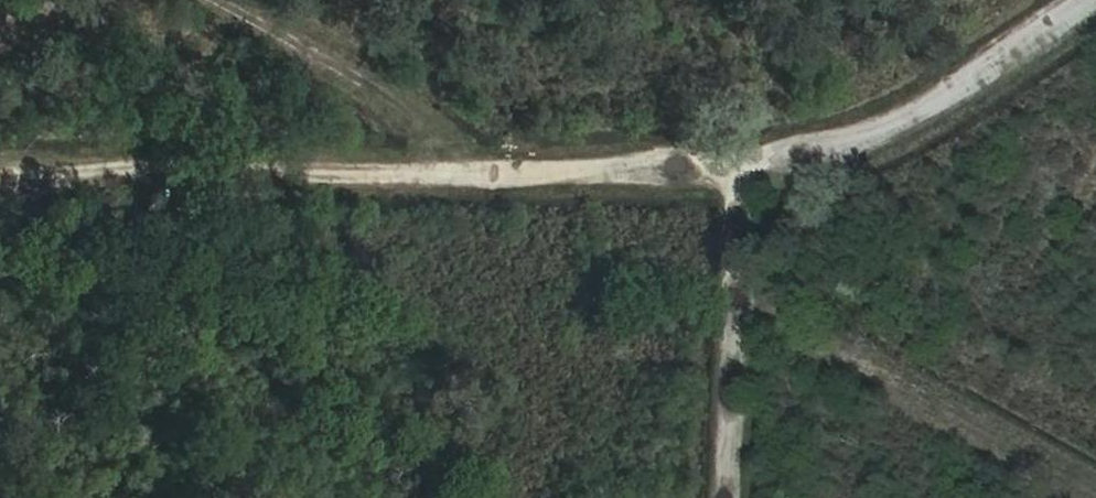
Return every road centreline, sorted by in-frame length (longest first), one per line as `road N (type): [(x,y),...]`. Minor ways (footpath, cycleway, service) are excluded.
road 1 (track): [(0,186),(757,172),(934,123),(1095,0)]
road 2 (track): [(532,176),(224,0)]
road 3 (track): [(740,497),(757,172)]

